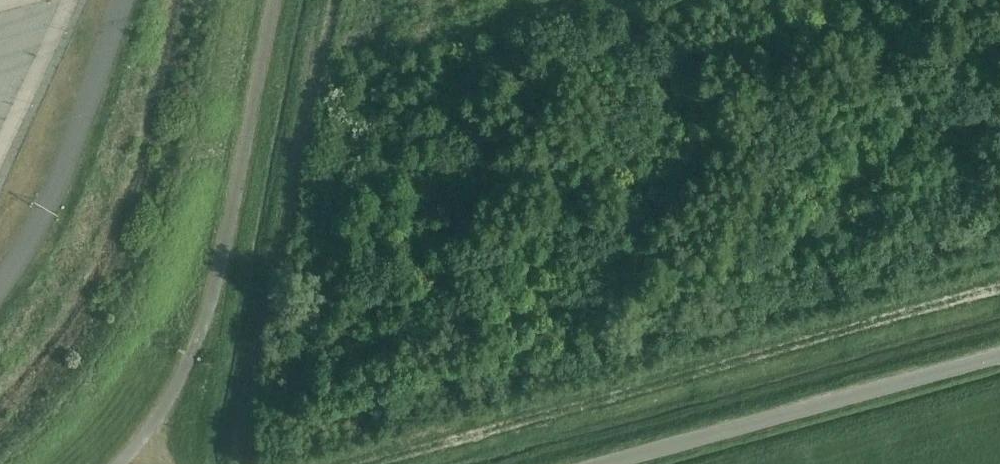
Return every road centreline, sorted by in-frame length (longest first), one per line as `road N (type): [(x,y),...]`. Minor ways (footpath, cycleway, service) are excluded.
road 1 (unclassified): [(602,463),(999,355)]
road 2 (unclassified): [(0,282),(24,255),(121,0)]

